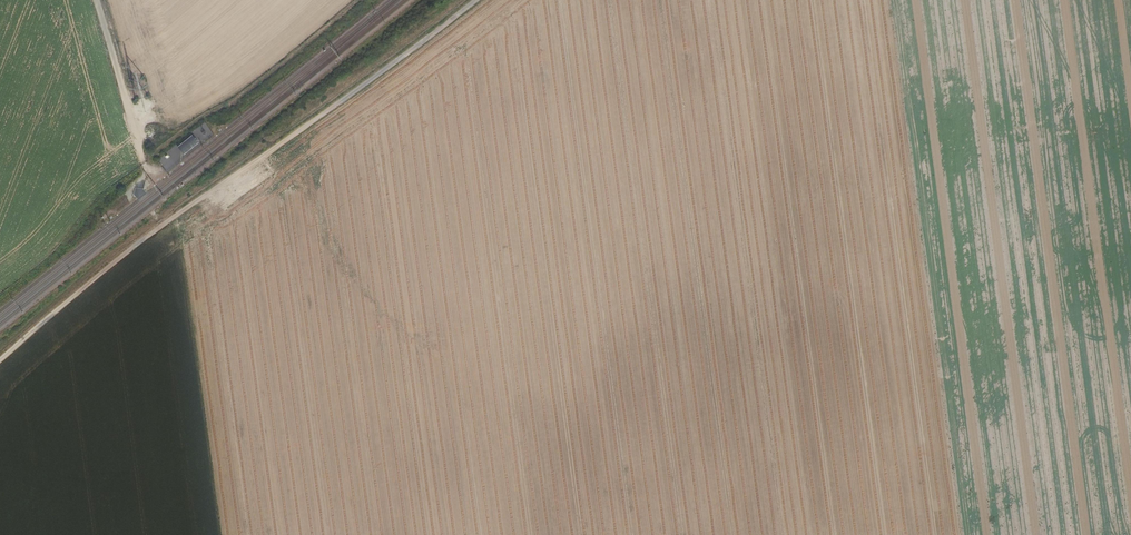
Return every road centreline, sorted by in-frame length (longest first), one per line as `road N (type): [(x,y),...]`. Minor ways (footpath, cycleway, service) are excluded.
road 1 (track): [(0,361),(162,230),(477,0)]

